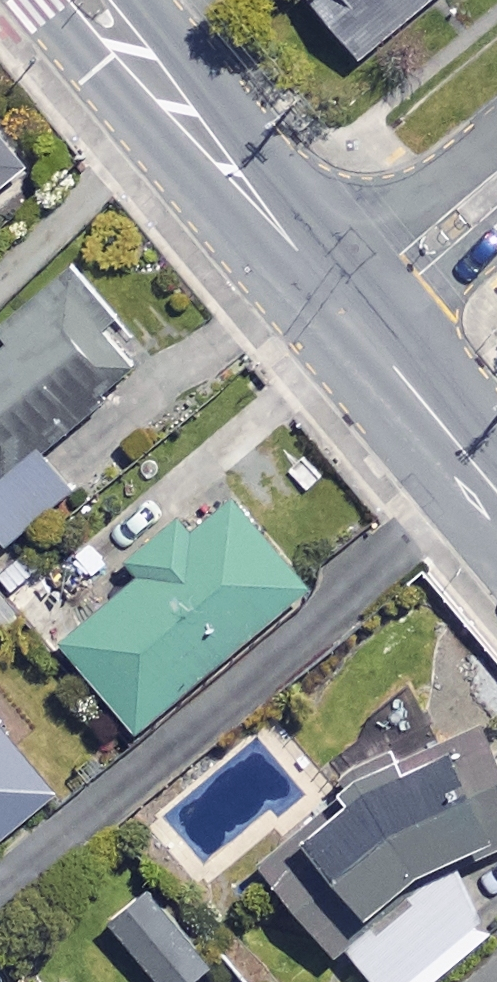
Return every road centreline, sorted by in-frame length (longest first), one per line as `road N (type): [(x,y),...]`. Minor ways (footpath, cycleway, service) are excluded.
road 1 (tertiary): [(91,0),(348,311)]
road 2 (tertiary): [(348,311),(496,491)]
road 3 (residential): [(348,311),(496,189)]

